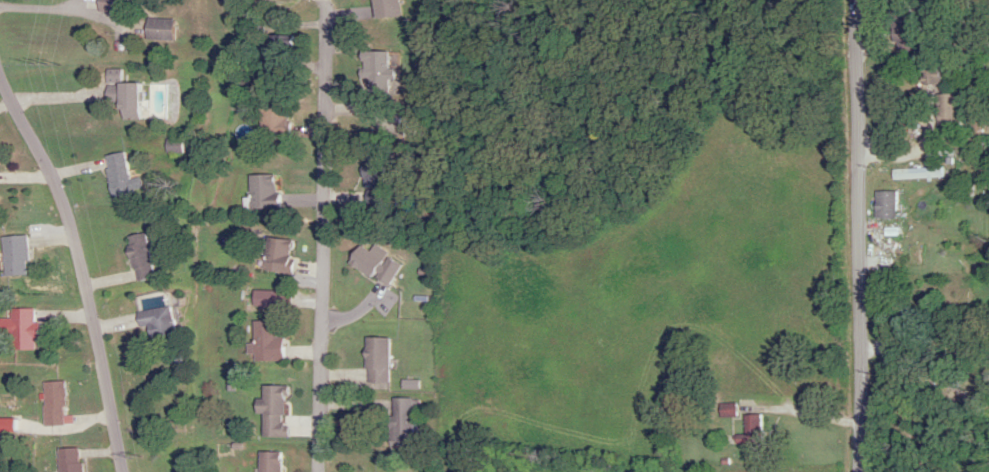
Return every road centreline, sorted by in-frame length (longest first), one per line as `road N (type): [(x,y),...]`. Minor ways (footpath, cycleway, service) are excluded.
road 1 (tertiary): [(860,471),(859,0)]
road 2 (residential): [(318,471),(326,17)]
road 3 (residential): [(0,74),(60,200),(122,471)]

